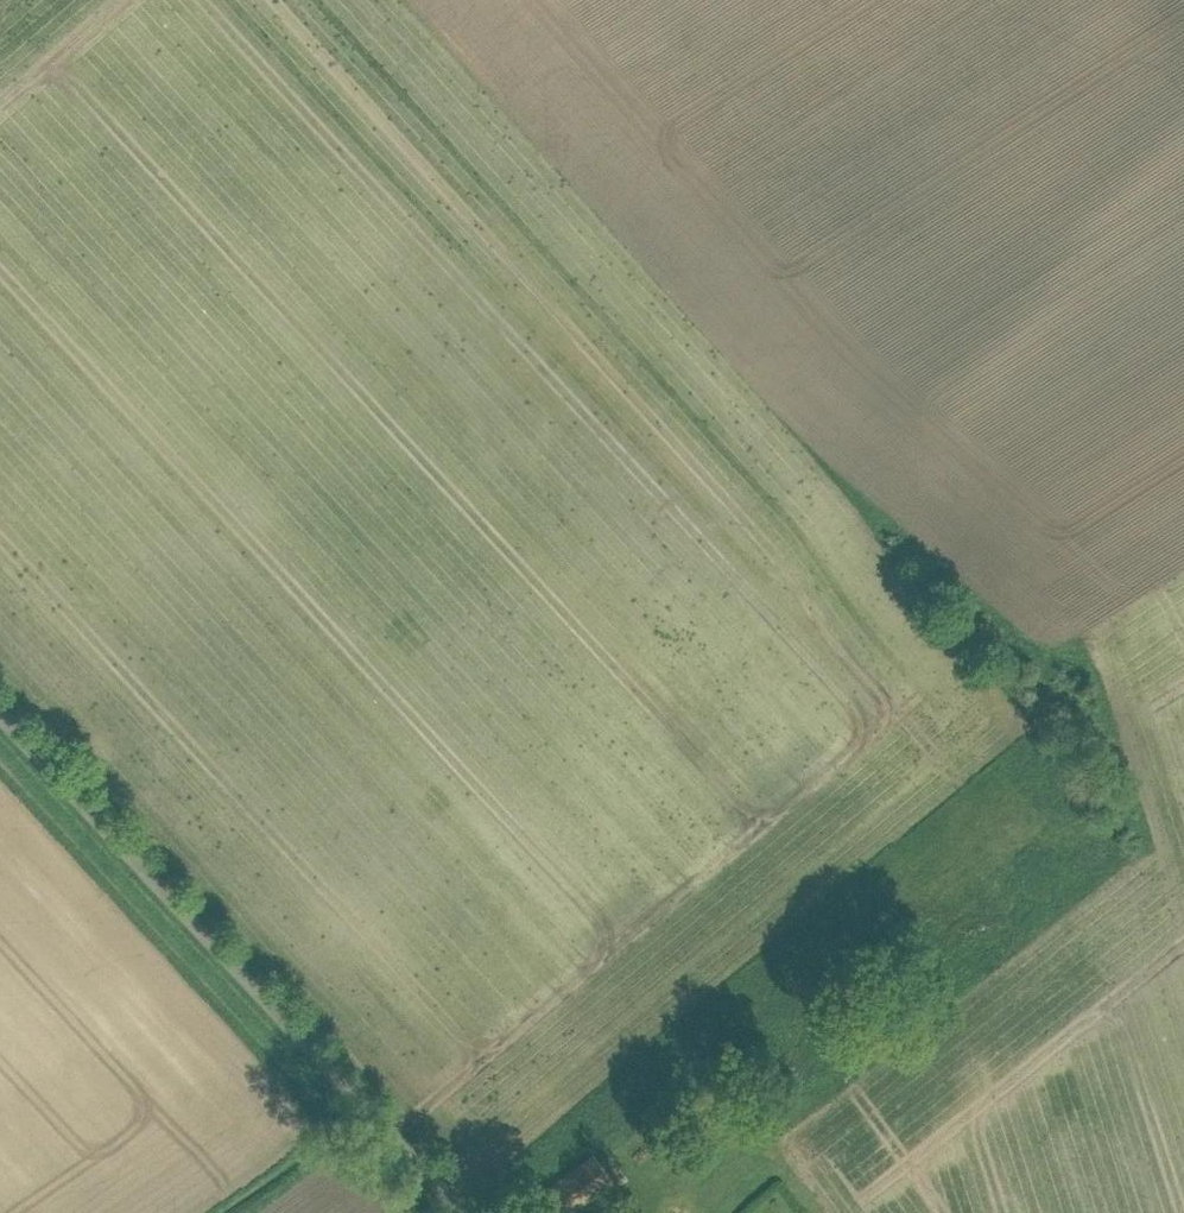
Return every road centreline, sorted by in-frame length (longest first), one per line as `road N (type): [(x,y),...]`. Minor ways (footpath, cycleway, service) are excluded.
road 1 (unclassified): [(0,712),(464,1212)]

